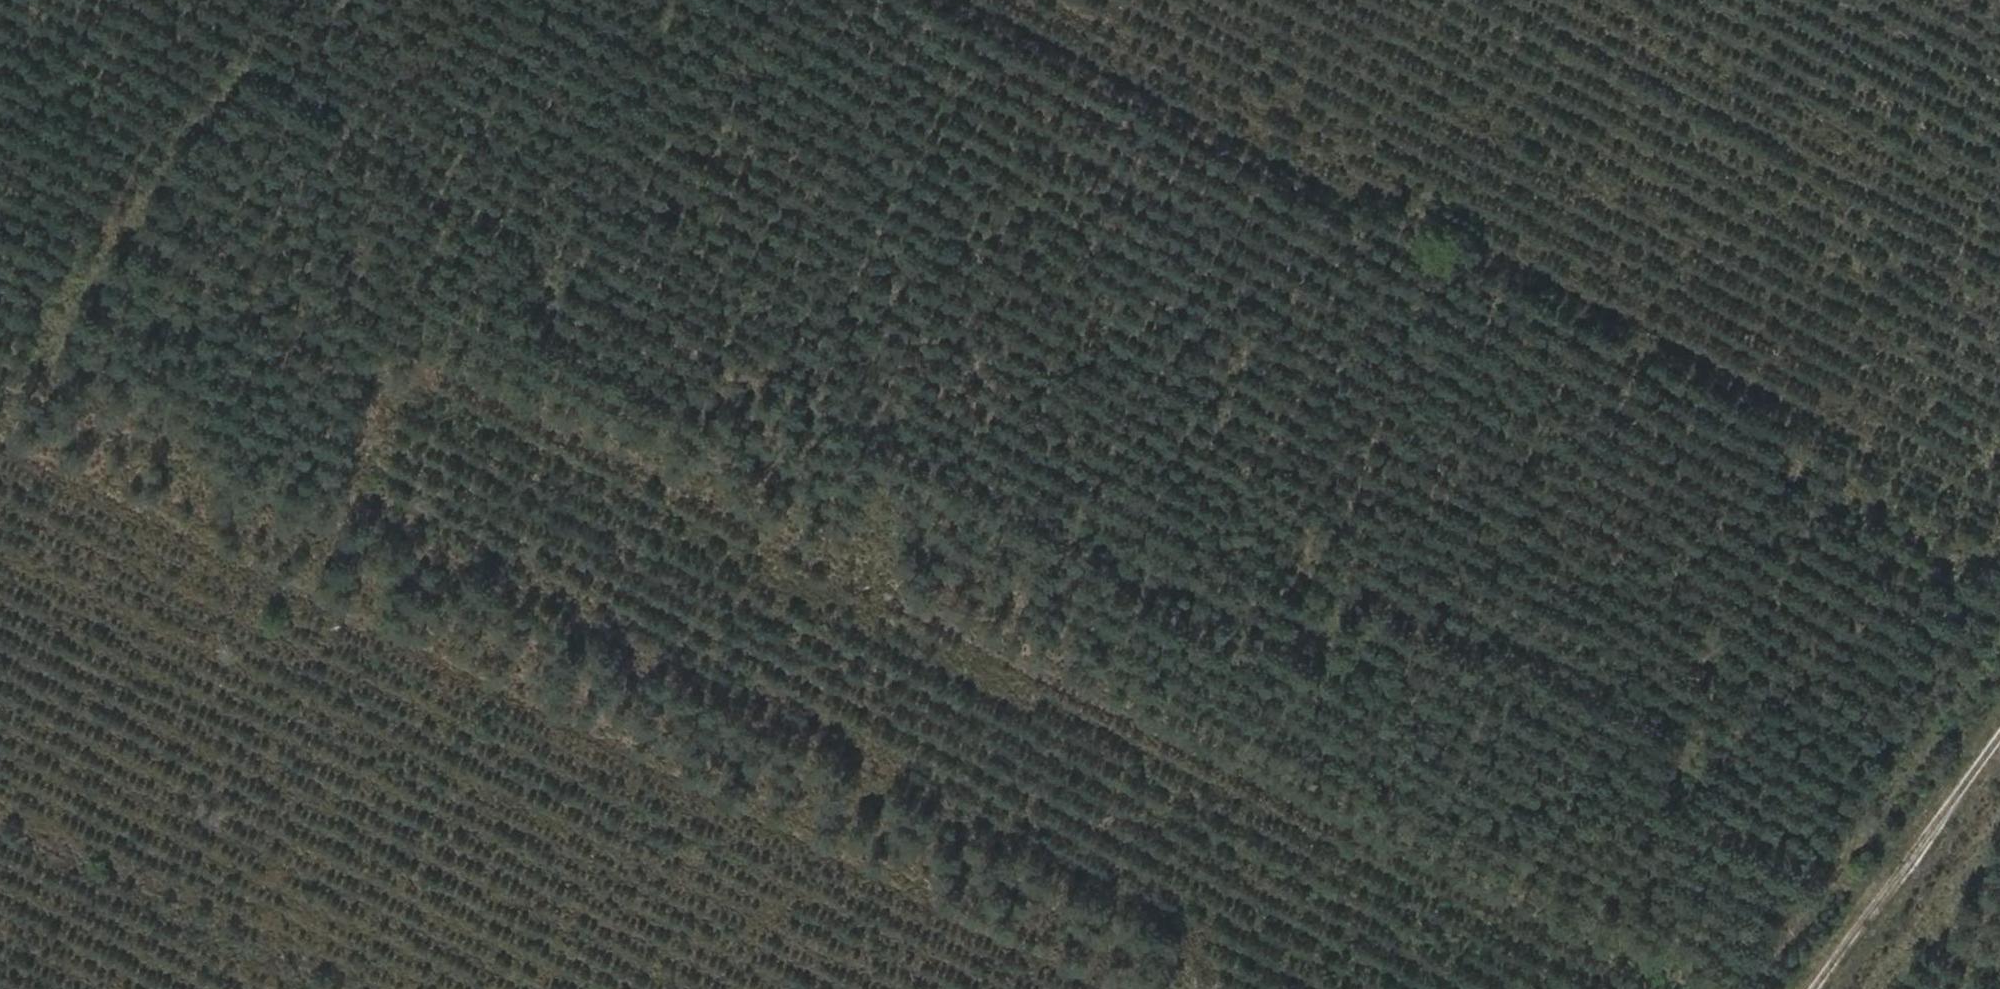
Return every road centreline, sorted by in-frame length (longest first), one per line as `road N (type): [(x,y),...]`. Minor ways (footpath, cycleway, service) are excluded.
road 1 (track): [(1999,740),(1815,988)]

